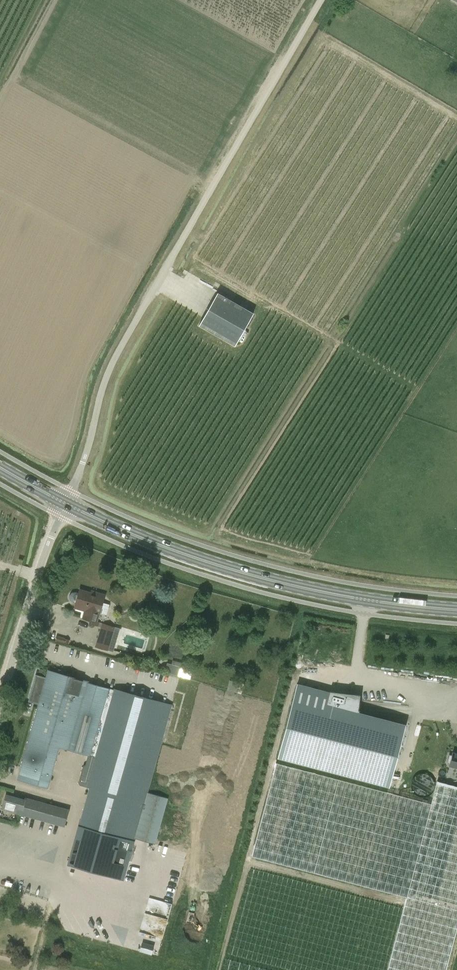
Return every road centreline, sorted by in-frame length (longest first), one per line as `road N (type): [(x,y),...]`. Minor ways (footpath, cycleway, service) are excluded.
road 1 (unclassified): [(66,506),(115,356),(321,0)]
road 2 (primary): [(456,611),(270,583),(66,506)]
road 3 (unclassified): [(0,707),(66,506)]

